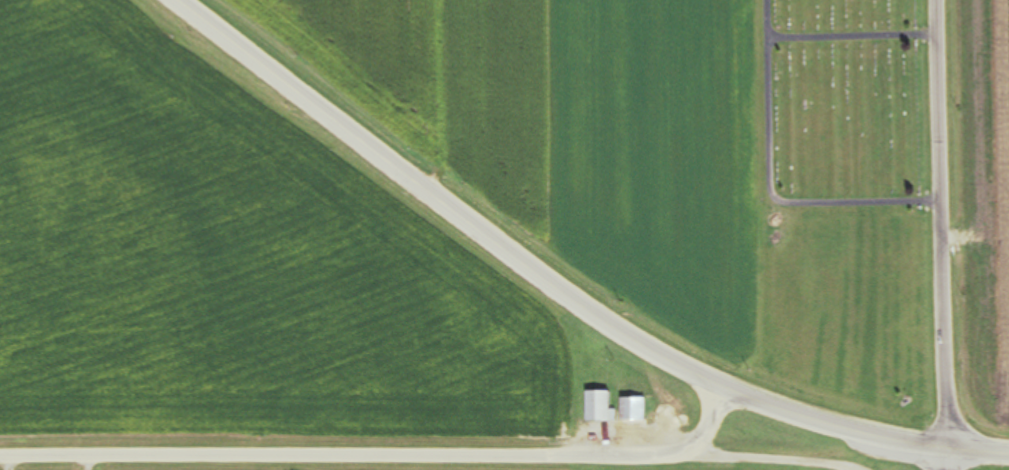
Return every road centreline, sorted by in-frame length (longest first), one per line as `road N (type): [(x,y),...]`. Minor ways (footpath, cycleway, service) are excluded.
road 1 (residential): [(952,450),(0,459)]
road 2 (secondary): [(952,450),(753,398),(650,349),(513,256),(185,0)]
road 3 (residential): [(952,469),(940,0)]

